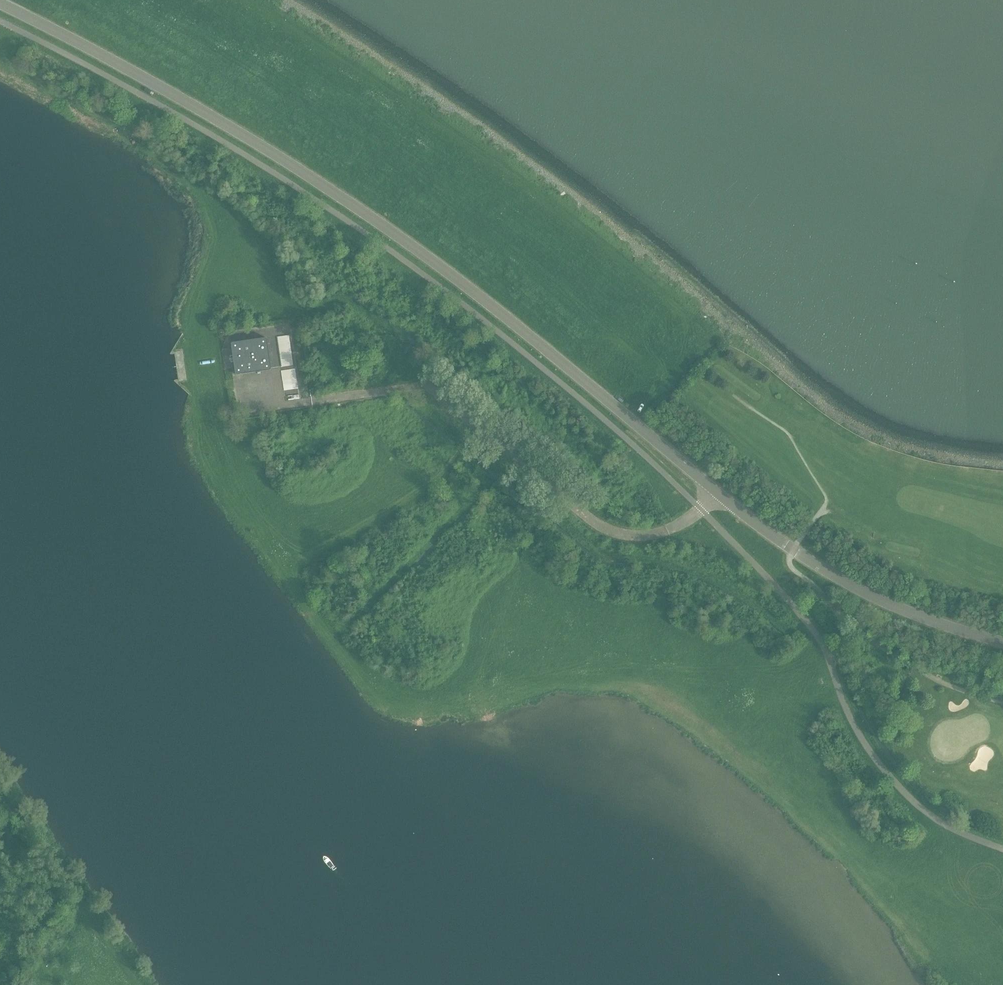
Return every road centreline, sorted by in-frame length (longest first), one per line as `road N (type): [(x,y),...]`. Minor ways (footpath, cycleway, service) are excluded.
road 1 (unclassified): [(1002,641),(872,594),(795,550),(516,326),(330,190),(135,72),(0,5)]

